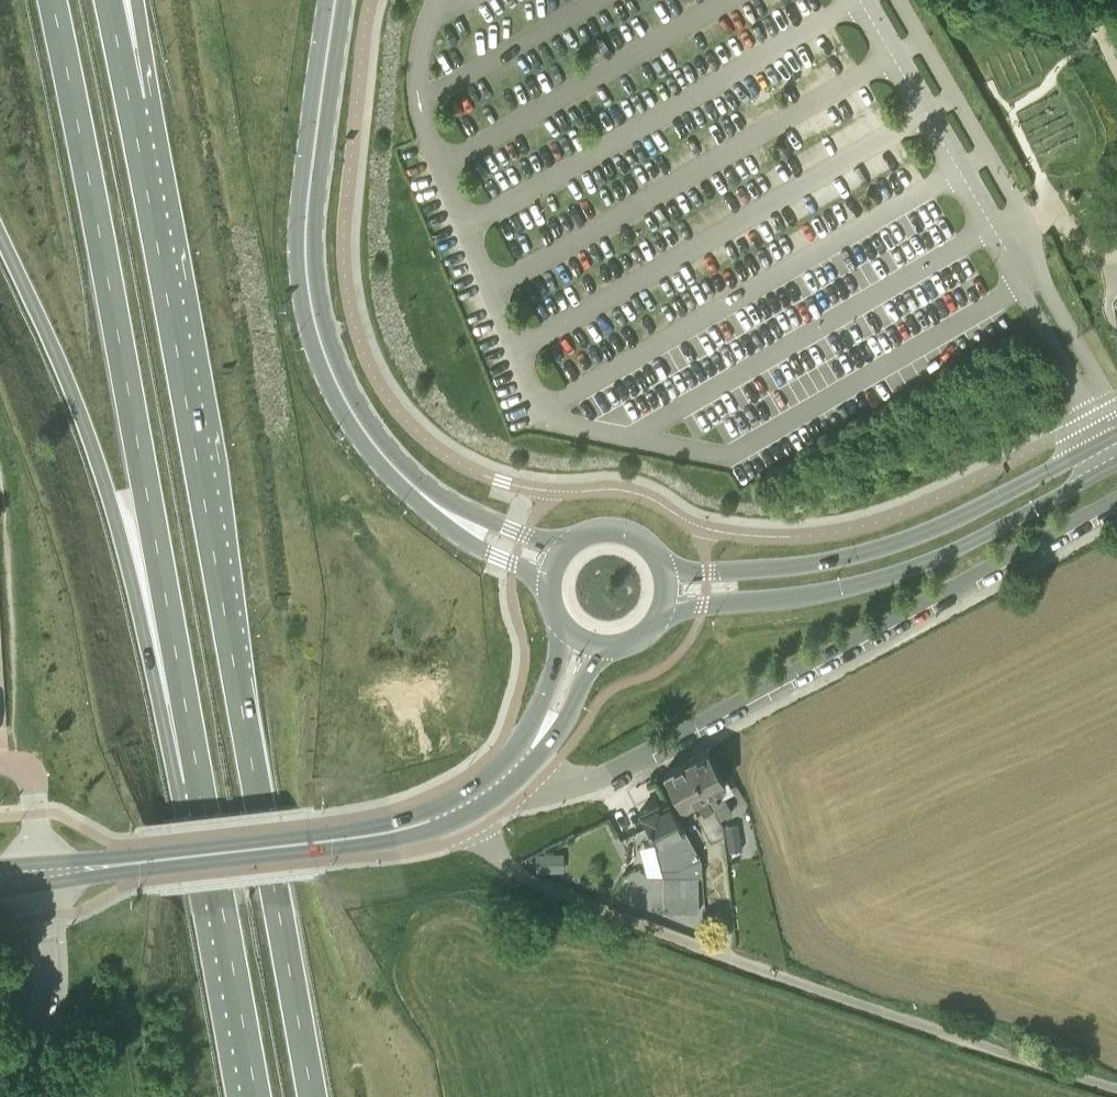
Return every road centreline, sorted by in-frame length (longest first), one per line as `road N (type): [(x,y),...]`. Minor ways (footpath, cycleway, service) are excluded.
road 1 (trunk): [(312,1096),(128,100)]
road 2 (trunk): [(51,0),(199,779)]
road 3 (unclassified): [(1116,1093),(560,896),(499,856),(457,809)]
road 4 (residential): [(509,772),(538,782),(606,774),(1116,500)]
road 5 (trunk): [(0,236),(77,405),(199,779)]
road 6 (secondary): [(334,0),(309,206),(318,327),(374,439),(455,517)]
road 7 (secondary): [(1116,433),(901,540),(771,567),(705,572),(660,564)]
road 8 (secondary): [(662,608),(880,577),(940,556),(1116,464)]
road 9 (tertiary): [(41,874),(392,831),(457,809)]
road 10 (trunk): [(199,779),(258,1096)]
road 11 (residential): [(0,1074),(44,1007),(44,915)]
road 12 (residential): [(41,874),(34,777),(22,763),(0,763)]

